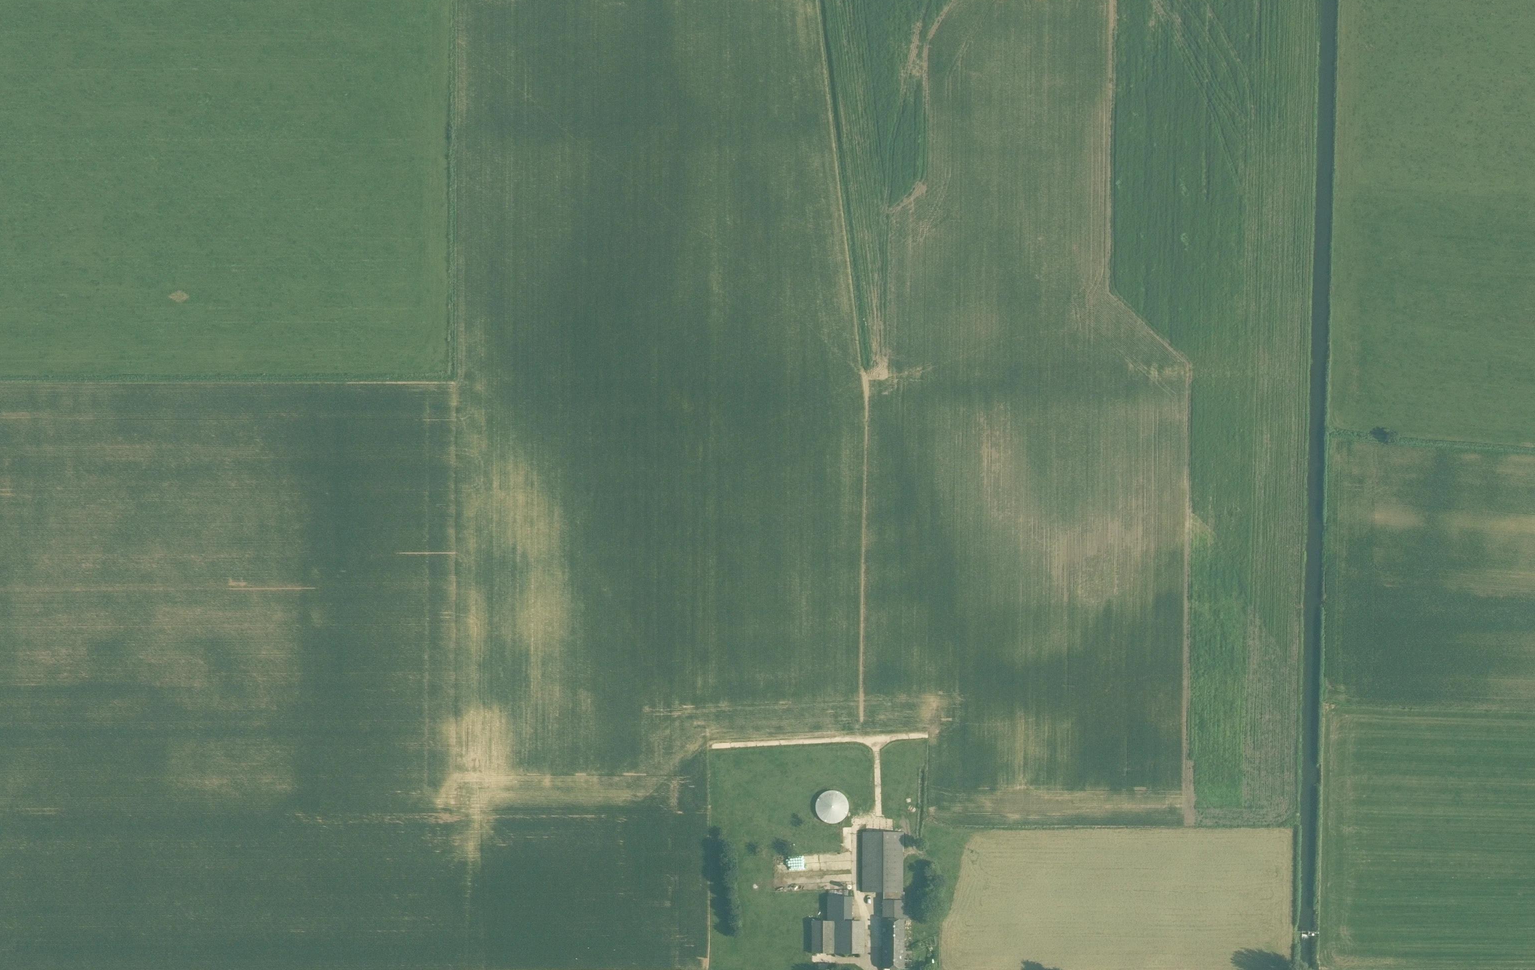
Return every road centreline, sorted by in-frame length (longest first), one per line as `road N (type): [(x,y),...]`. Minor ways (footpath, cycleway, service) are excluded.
road 1 (track): [(715,745),(945,735)]

